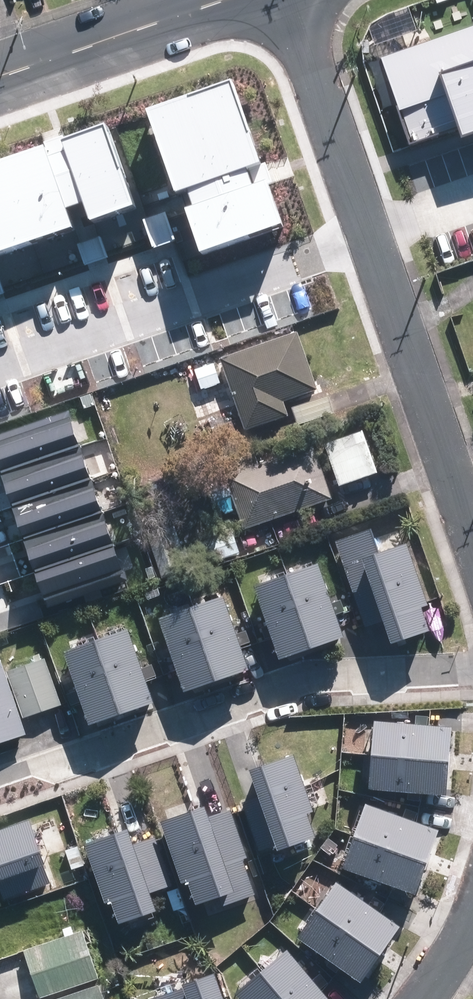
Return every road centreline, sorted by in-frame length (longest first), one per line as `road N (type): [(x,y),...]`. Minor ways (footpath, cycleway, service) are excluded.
road 1 (residential): [(472,532),(282,0)]
road 2 (residential): [(0,786),(309,680),(472,672)]
road 3 (secondary): [(222,0),(0,76)]

